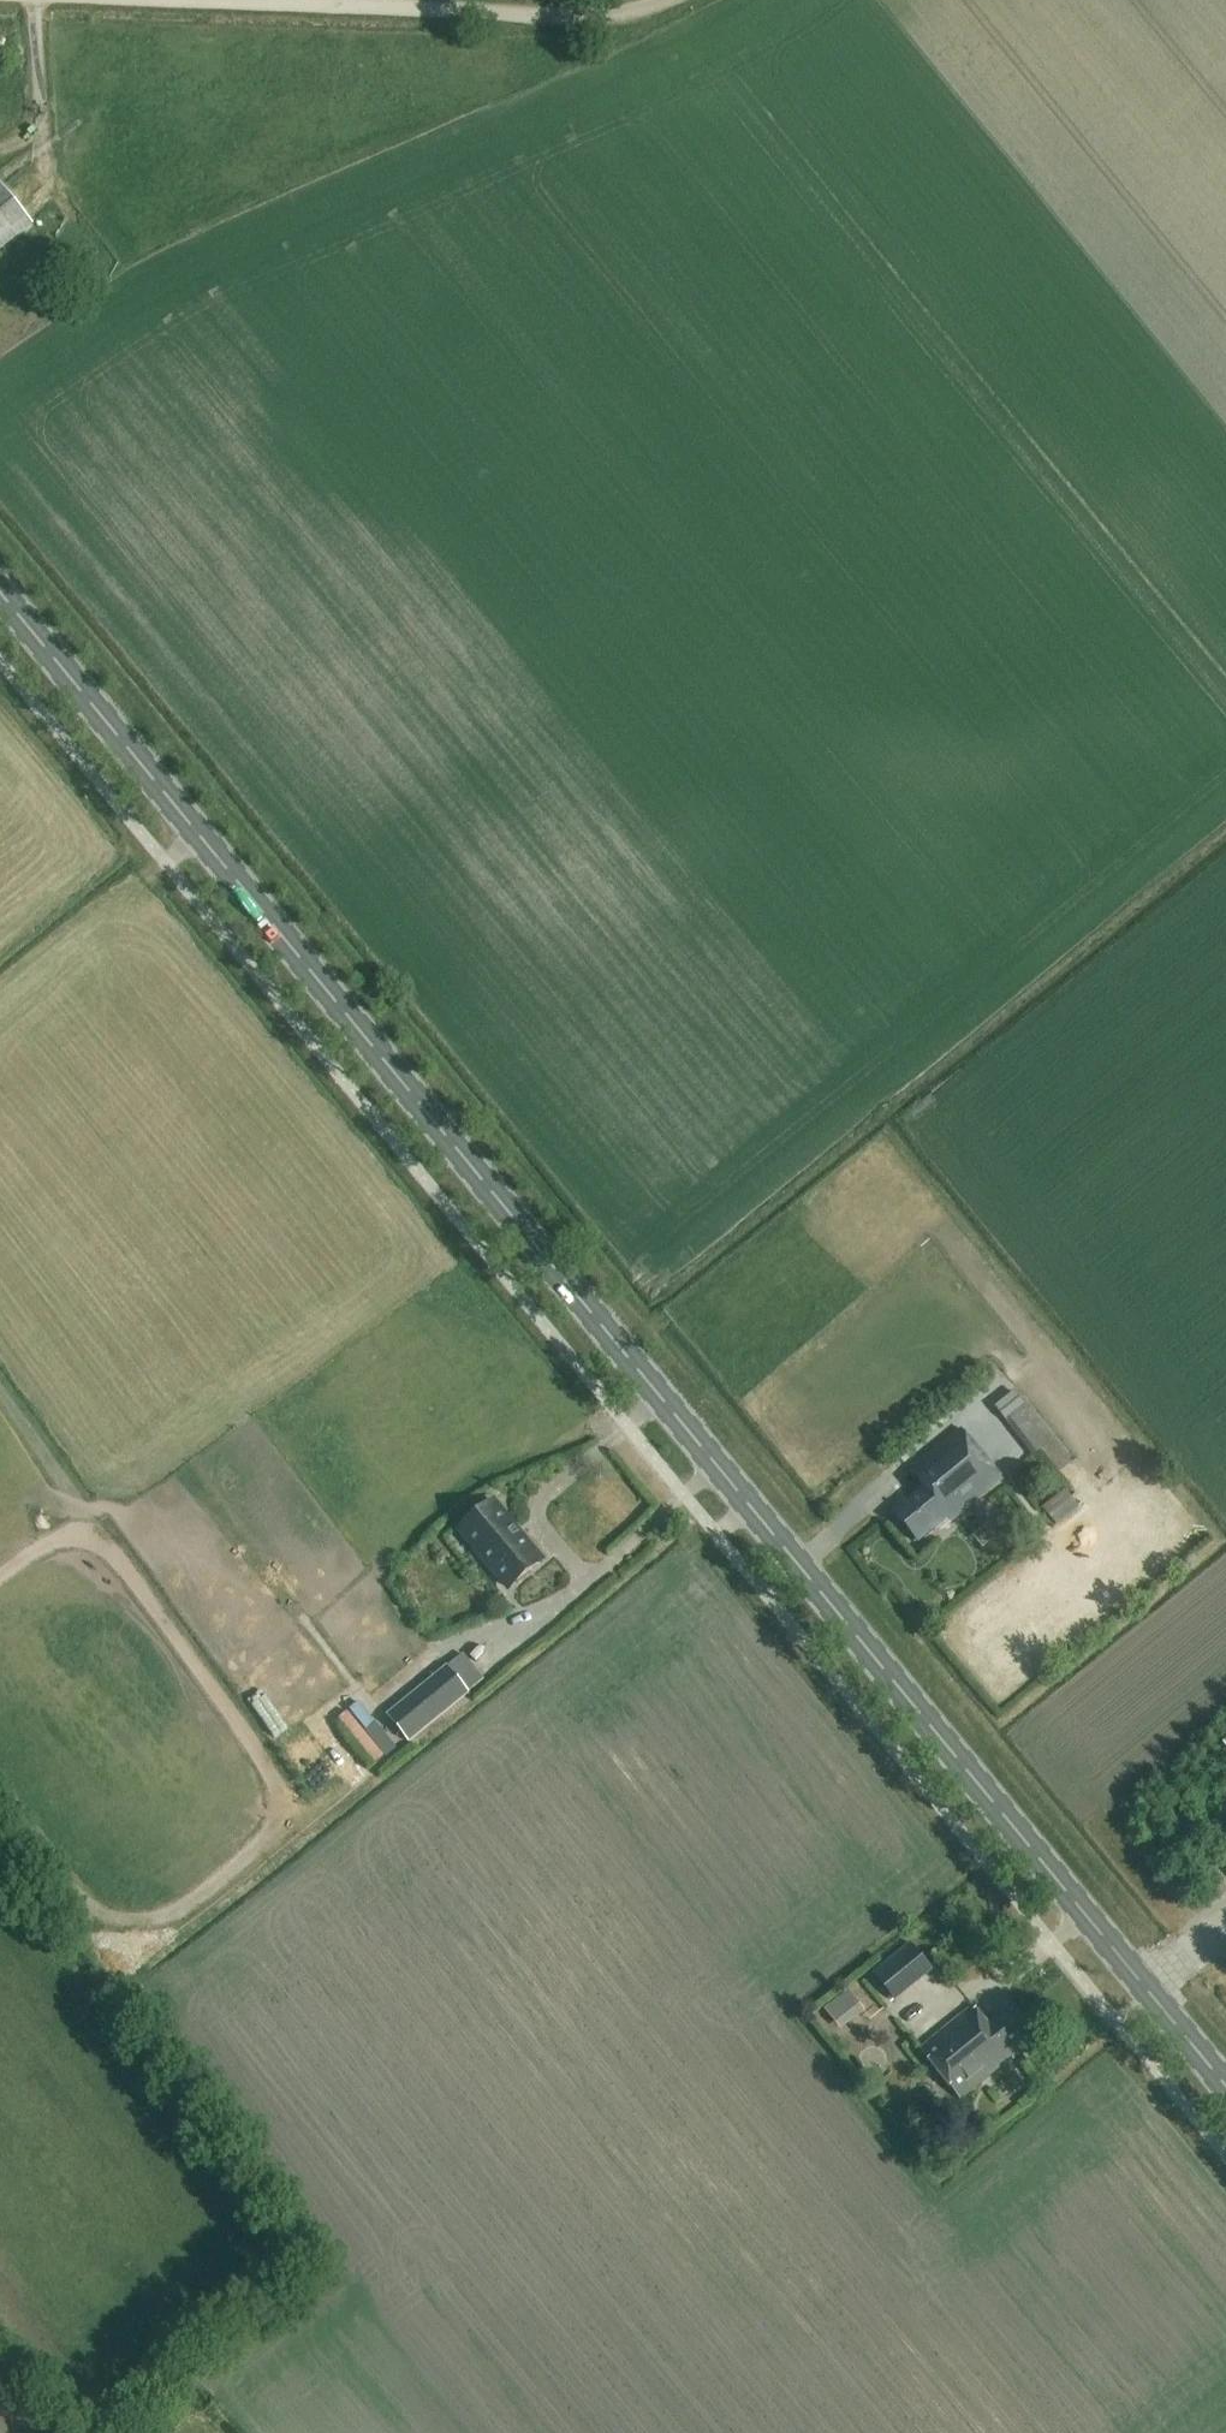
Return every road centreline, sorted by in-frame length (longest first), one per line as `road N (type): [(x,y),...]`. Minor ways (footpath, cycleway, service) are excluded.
road 1 (secondary): [(1225,2086),(0,594)]
road 2 (track): [(203,0),(572,14),(660,0)]

